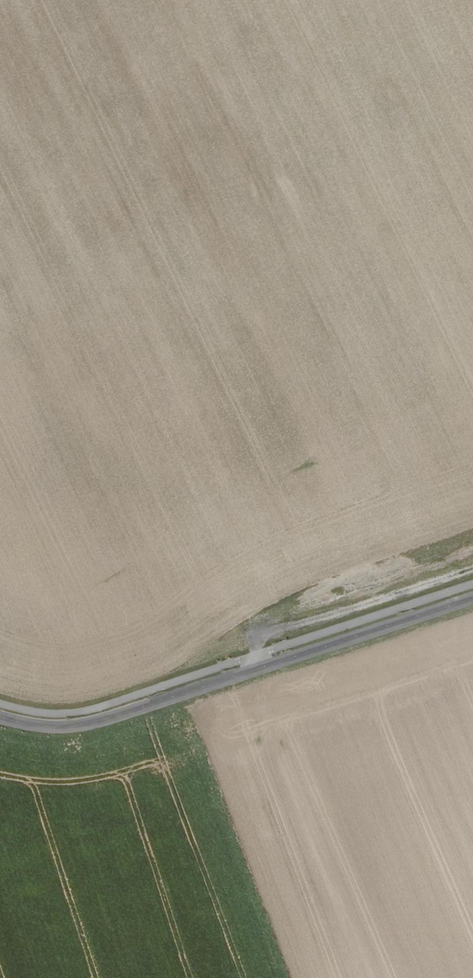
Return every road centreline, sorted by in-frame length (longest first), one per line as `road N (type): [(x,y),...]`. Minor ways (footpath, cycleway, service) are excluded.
road 1 (tertiary): [(0,717),(48,726),(111,717),(472,598)]

